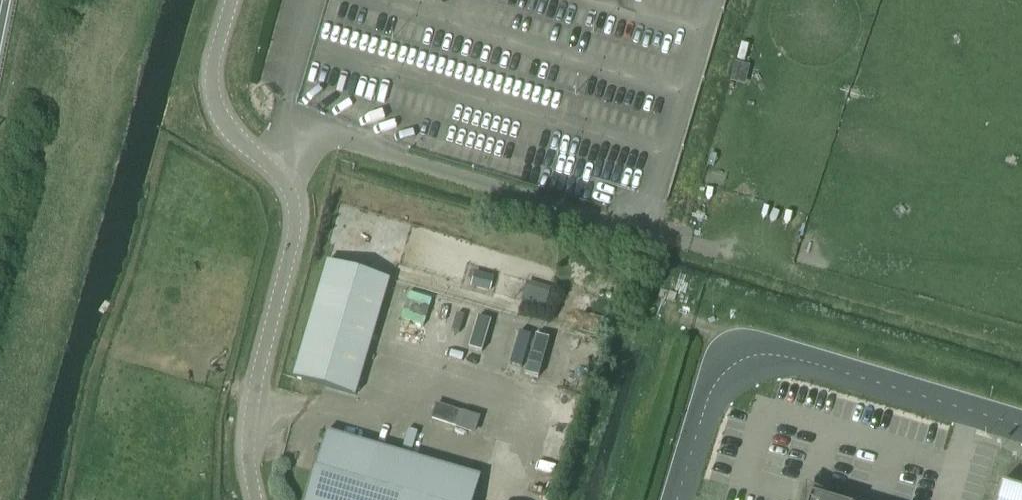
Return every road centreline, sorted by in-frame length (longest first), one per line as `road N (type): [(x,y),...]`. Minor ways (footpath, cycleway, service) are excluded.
road 1 (unclassified): [(255,499),(249,417),(295,232),(294,206),(218,112),(211,77),(231,0)]
road 2 (unclassified): [(677,499),(704,410),(755,363),(796,360),(1021,427)]

